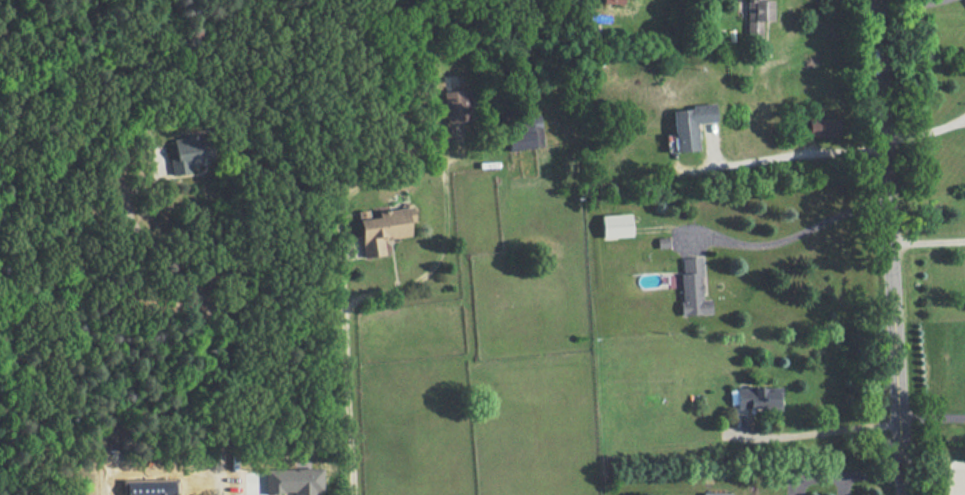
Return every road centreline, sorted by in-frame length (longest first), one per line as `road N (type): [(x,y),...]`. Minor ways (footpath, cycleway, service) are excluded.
road 1 (tertiary): [(902,494),(873,0)]

